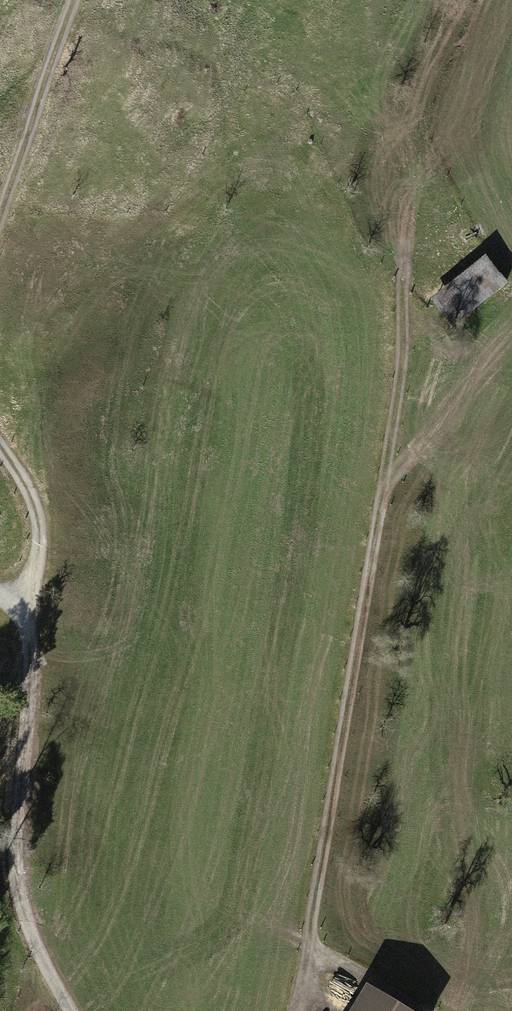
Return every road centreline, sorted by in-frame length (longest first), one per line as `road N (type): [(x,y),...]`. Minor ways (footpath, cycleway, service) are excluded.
road 1 (track): [(283,1010),(386,444),(400,277)]
road 2 (residential): [(32,626),(14,875),(33,954),(64,1010)]
road 3 (track): [(0,230),(72,0)]
road 4 (track): [(25,598),(39,545),(29,485),(0,447)]

